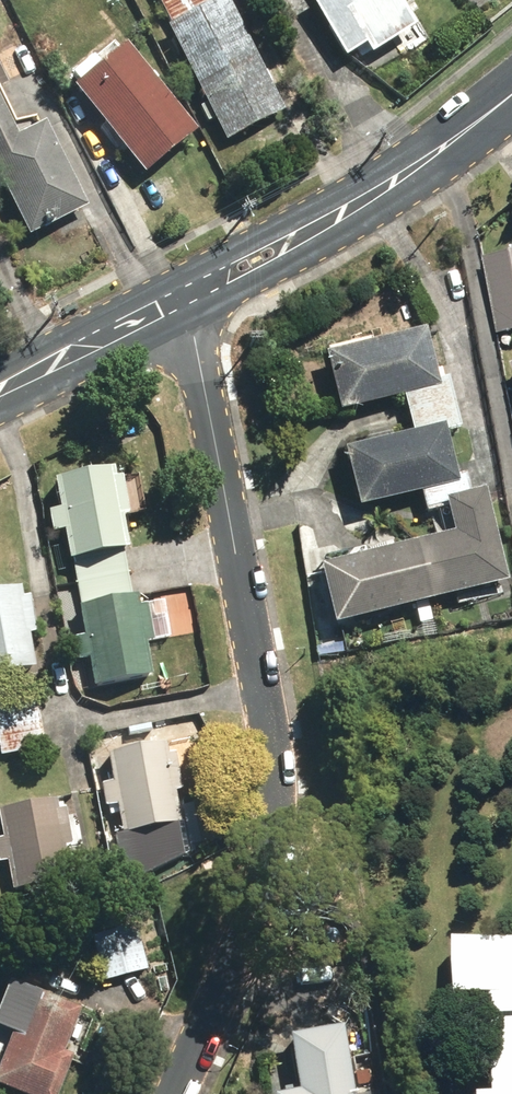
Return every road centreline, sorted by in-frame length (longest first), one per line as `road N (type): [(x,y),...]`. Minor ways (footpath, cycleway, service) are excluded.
road 1 (residential): [(182,299),(265,669),(280,783),(275,859),(189,1093)]
road 2 (tertiary): [(511,95),(311,230)]
road 3 (tertiary): [(182,299),(0,392)]
road 4 (tertiary): [(182,299),(219,259),(268,235),(311,230)]
road 5 (tertiary): [(311,230),(283,263),(236,286),(182,299)]

